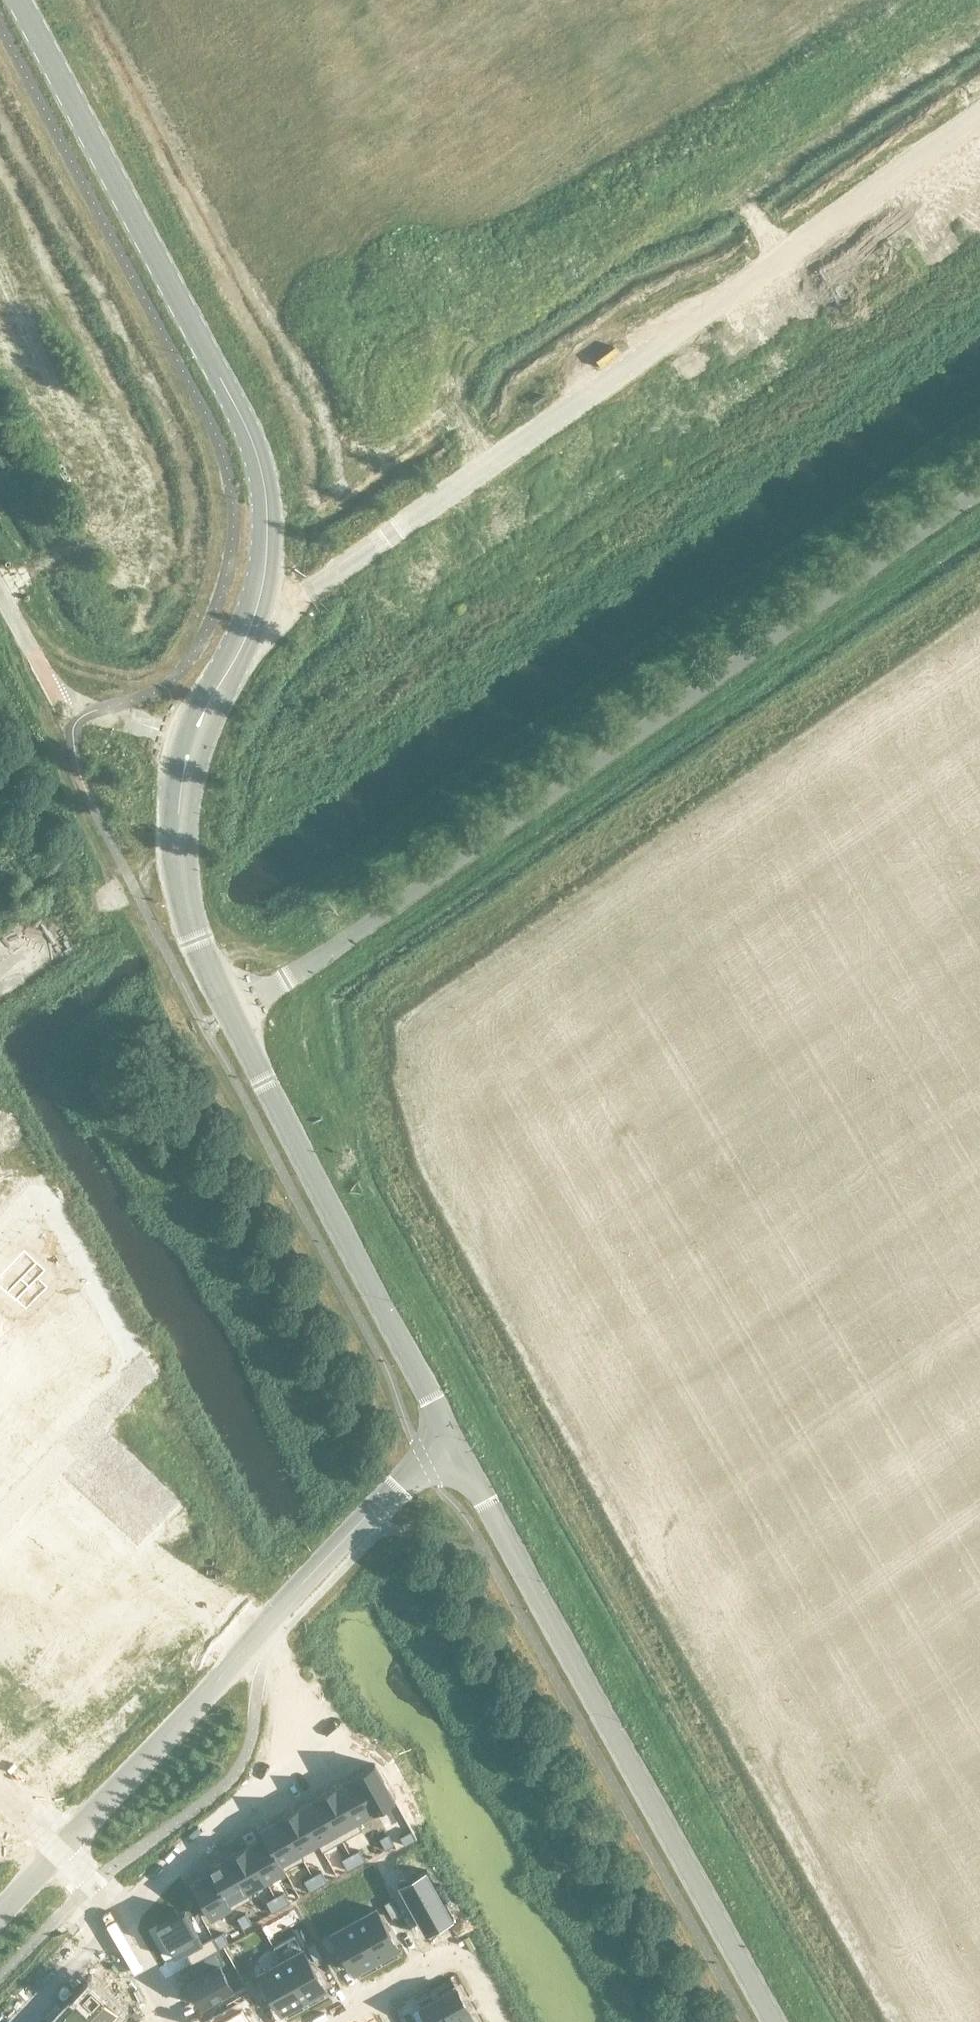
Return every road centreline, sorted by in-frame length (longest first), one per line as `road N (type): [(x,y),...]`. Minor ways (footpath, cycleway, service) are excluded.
road 1 (tertiary): [(502,1530),(263,1081),(186,916),(175,864),(190,741)]
road 2 (tertiary): [(483,1551),(361,1586),(262,1645),(226,1672),(55,1850)]
road 3 (tertiary): [(102,1904),(274,1734),(473,1610),(494,1587)]
road 4 (tertiary): [(775,2021),(531,1589)]
road 5 (tertiary): [(542,1542),(644,1475),(979,1316)]
road 6 (tertiary): [(183,304),(240,412),(267,520),(256,610),(190,741)]
road 7 (residential): [(0,1235),(38,1196),(138,1378),(0,1524)]
road 8 (residential): [(118,1922),(230,1816),(337,1752)]
road 9 (residential): [(505,2021),(462,1943),(321,2021)]
road 10 (tertiary): [(19,0),(136,218)]
road 11 (tertiary): [(0,376),(119,294)]
road 12 (tertiary): [(183,304),(206,268),(200,239),(179,219),(136,218)]
road 13 (tertiary): [(0,2002),(102,1904)]

